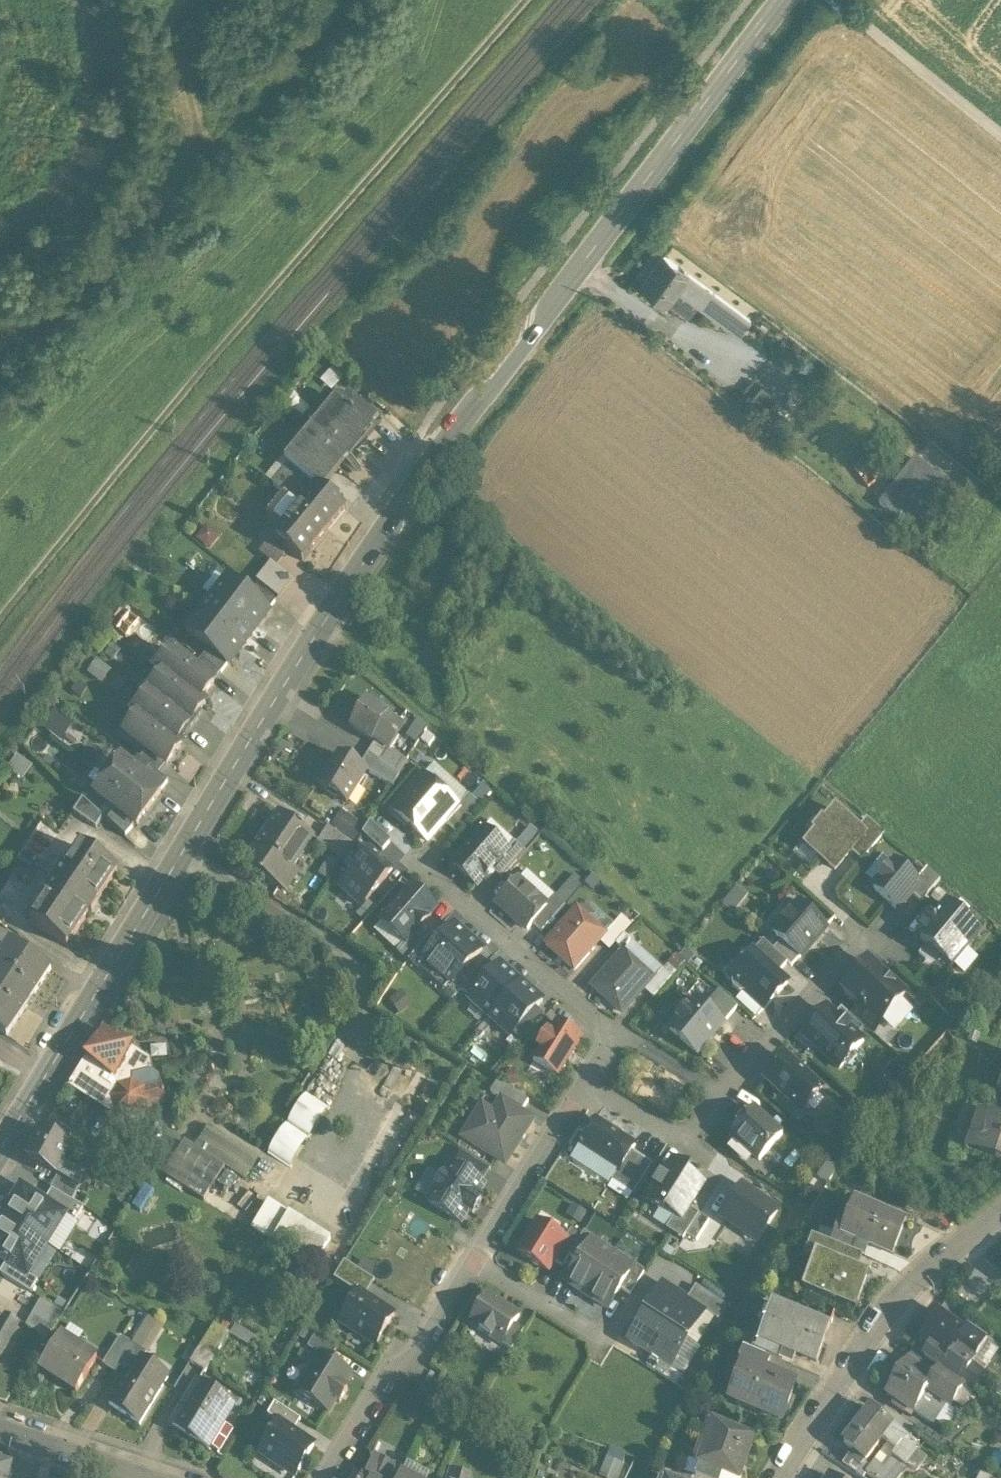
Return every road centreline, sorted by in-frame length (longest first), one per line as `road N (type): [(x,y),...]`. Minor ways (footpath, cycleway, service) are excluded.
road 1 (secondary): [(0,1154),(411,484),(783,0)]
road 2 (track): [(0,618),(300,250),(518,0)]
road 3 (residential): [(783,1477),(915,1288),(1000,1218)]
road 4 (residential): [(404,854),(619,1038)]
road 5 (residential): [(323,1477),(473,1266)]
road 6 (residential): [(473,1266),(588,1084)]
road 7 (residential): [(723,1095),(861,932)]
road 8 (residential): [(0,1422),(168,1477)]
road 9 (residential): [(588,1084),(681,1144),(723,1095)]
road 10 (residential): [(473,1266),(610,1348)]

